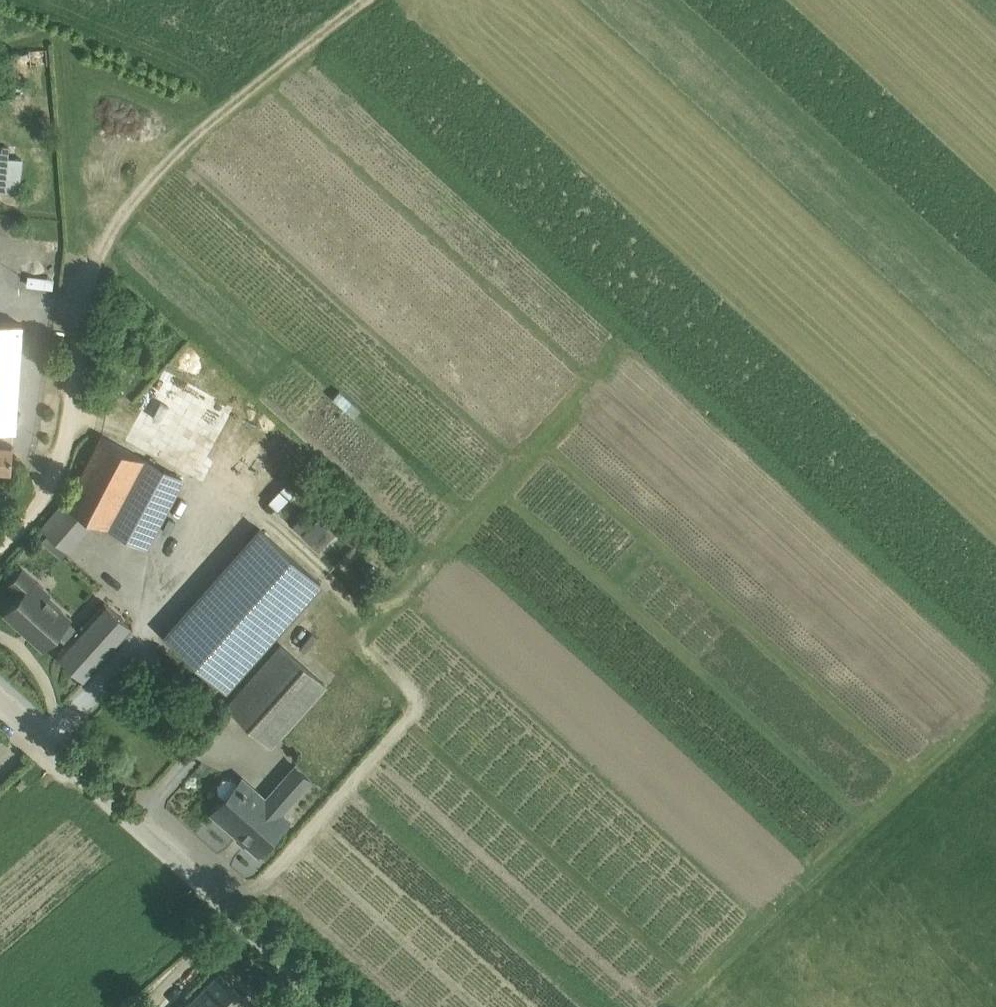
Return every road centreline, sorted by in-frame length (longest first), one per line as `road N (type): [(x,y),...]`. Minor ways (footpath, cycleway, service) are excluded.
road 1 (unclassified): [(334,1006),(0,694)]
road 2 (track): [(79,301),(136,198),(191,141),(370,0)]

